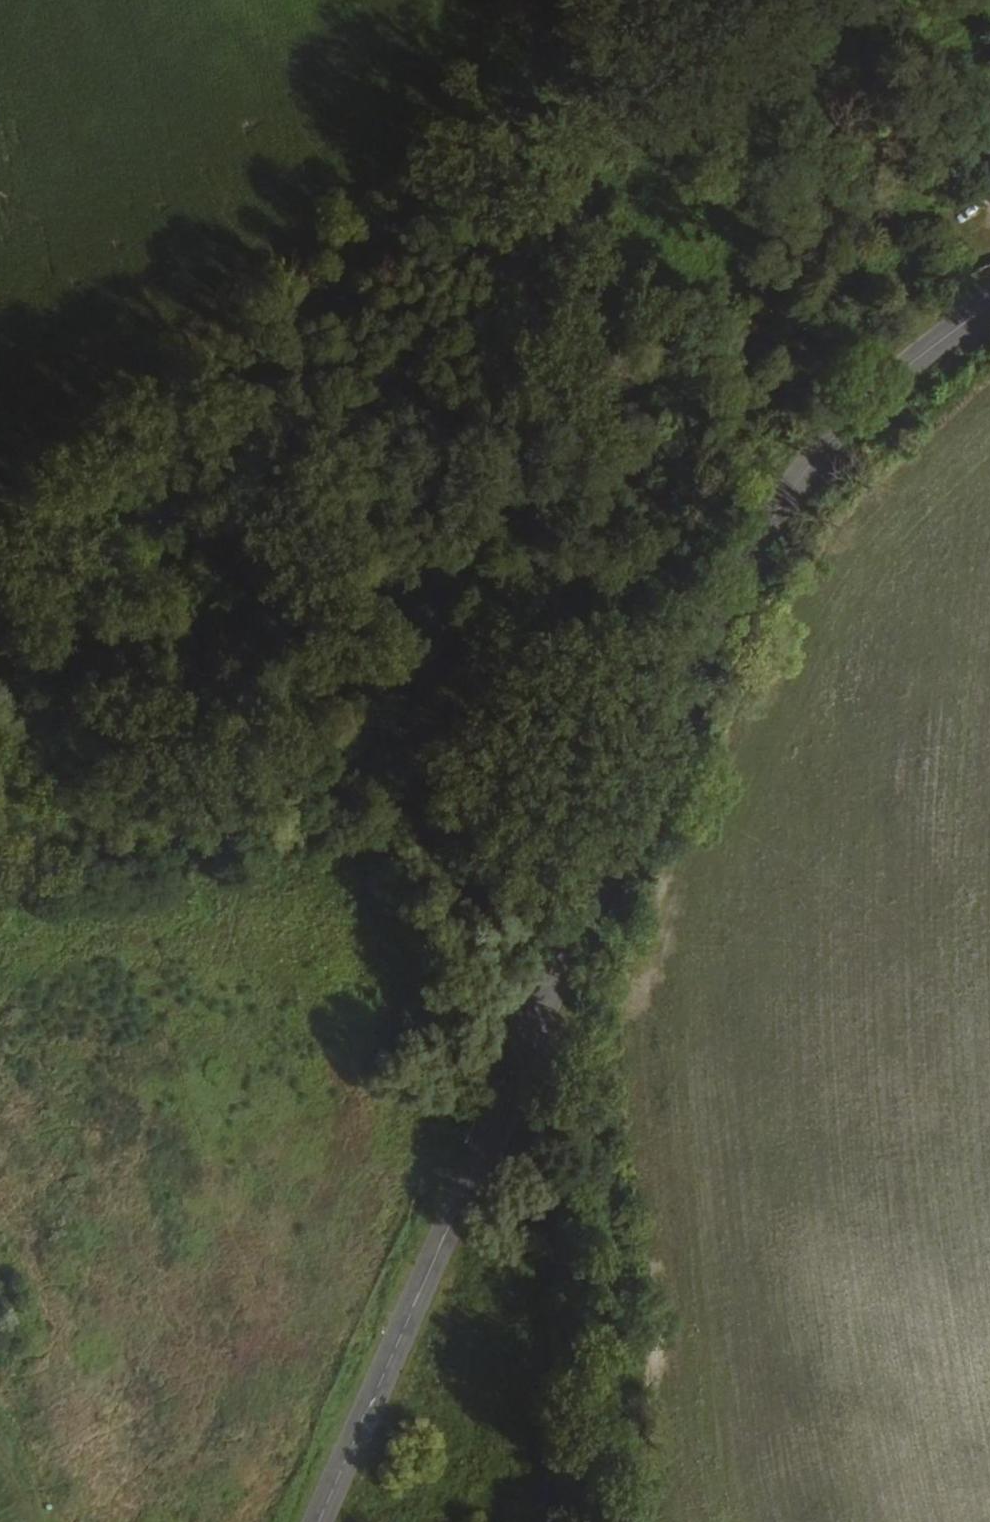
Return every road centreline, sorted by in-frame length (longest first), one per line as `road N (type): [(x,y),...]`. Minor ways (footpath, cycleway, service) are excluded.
road 1 (secondary): [(314,1521),(595,870),(796,481),(945,341),(989,311)]
road 2 (track): [(535,1018),(577,1051),(601,1177),(599,1307),(612,1411),(642,1521)]

